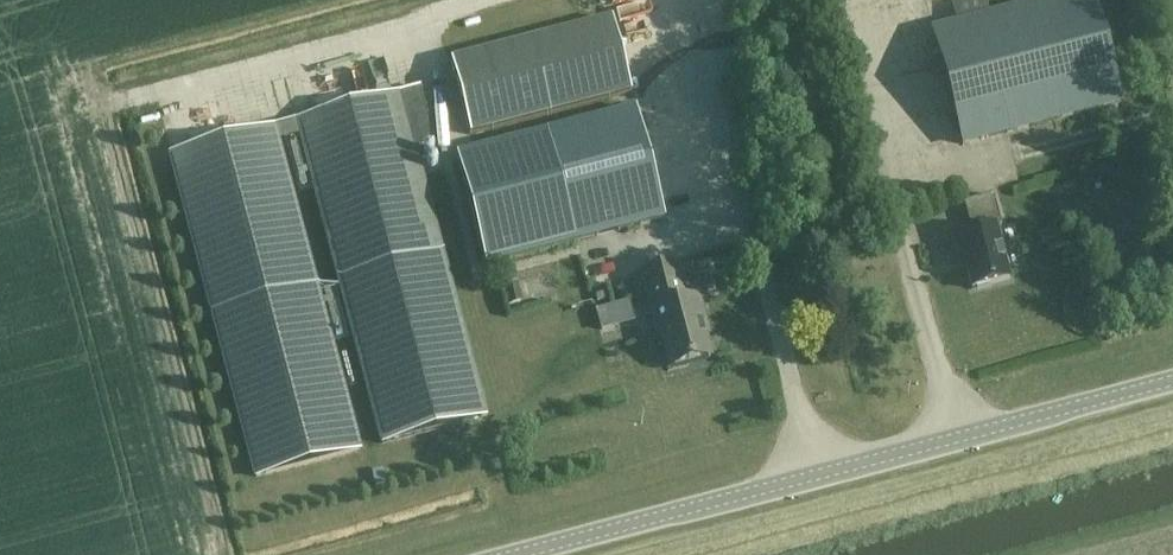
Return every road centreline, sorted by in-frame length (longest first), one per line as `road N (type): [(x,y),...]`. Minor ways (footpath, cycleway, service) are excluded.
road 1 (tertiary): [(521,554),(1172,381)]

